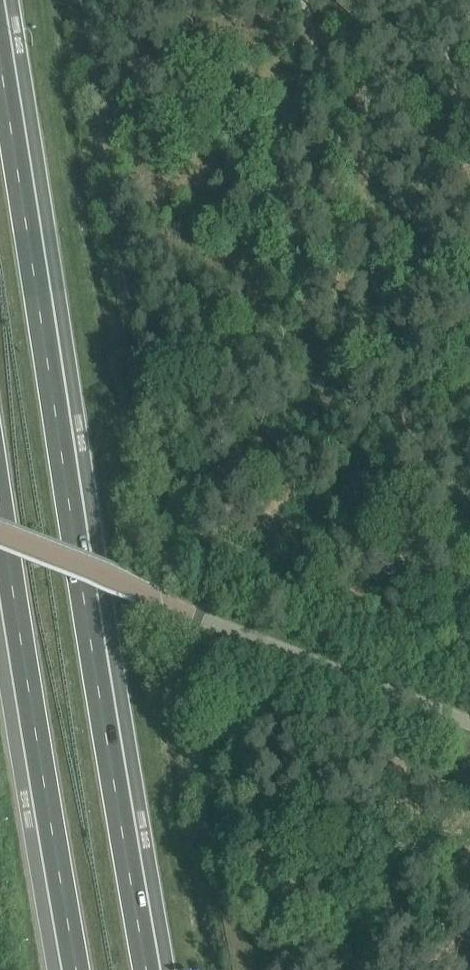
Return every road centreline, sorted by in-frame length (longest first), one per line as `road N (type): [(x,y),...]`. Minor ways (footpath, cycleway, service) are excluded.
road 1 (trunk): [(147,969),(0,75)]
road 2 (trunk): [(0,507),(76,969)]

